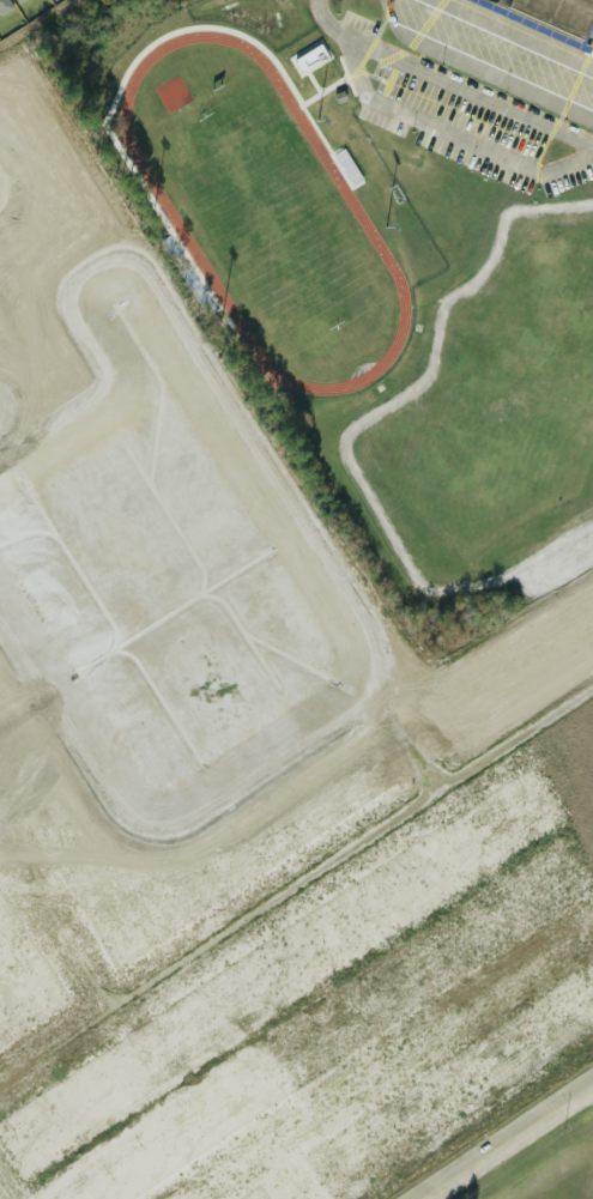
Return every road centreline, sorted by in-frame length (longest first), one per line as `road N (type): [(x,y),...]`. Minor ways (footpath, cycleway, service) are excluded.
road 1 (residential): [(592,686),(0,1082)]
road 2 (residential): [(268,1146),(592,927)]
road 3 (tertiary): [(592,1081),(417,1198)]
road 4 (residential): [(109,1006),(0,837)]

